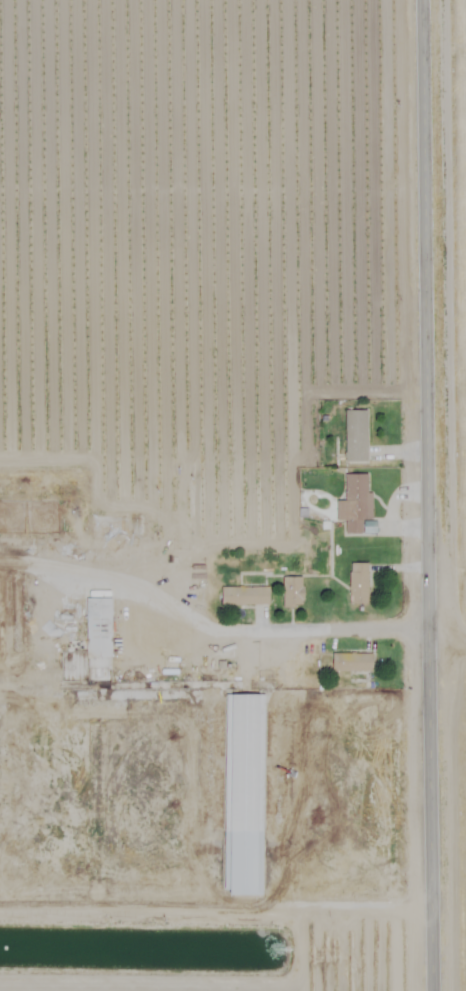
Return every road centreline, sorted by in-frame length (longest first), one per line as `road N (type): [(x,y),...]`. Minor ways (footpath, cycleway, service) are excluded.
road 1 (tertiary): [(434,990),(423,0)]

